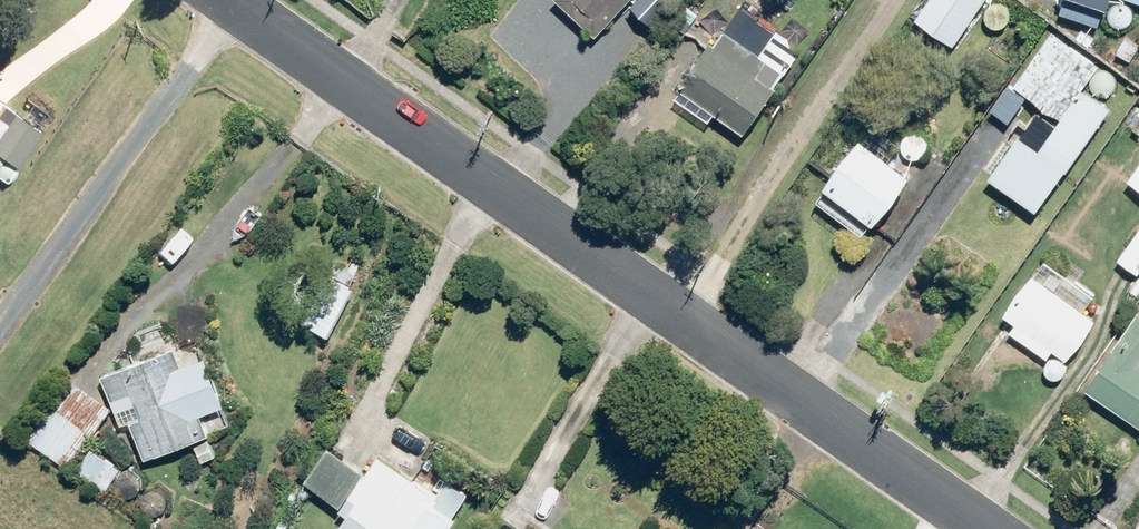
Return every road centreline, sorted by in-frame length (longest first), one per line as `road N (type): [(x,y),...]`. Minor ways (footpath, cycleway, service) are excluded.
road 1 (tertiary): [(225,0),(985,528)]

